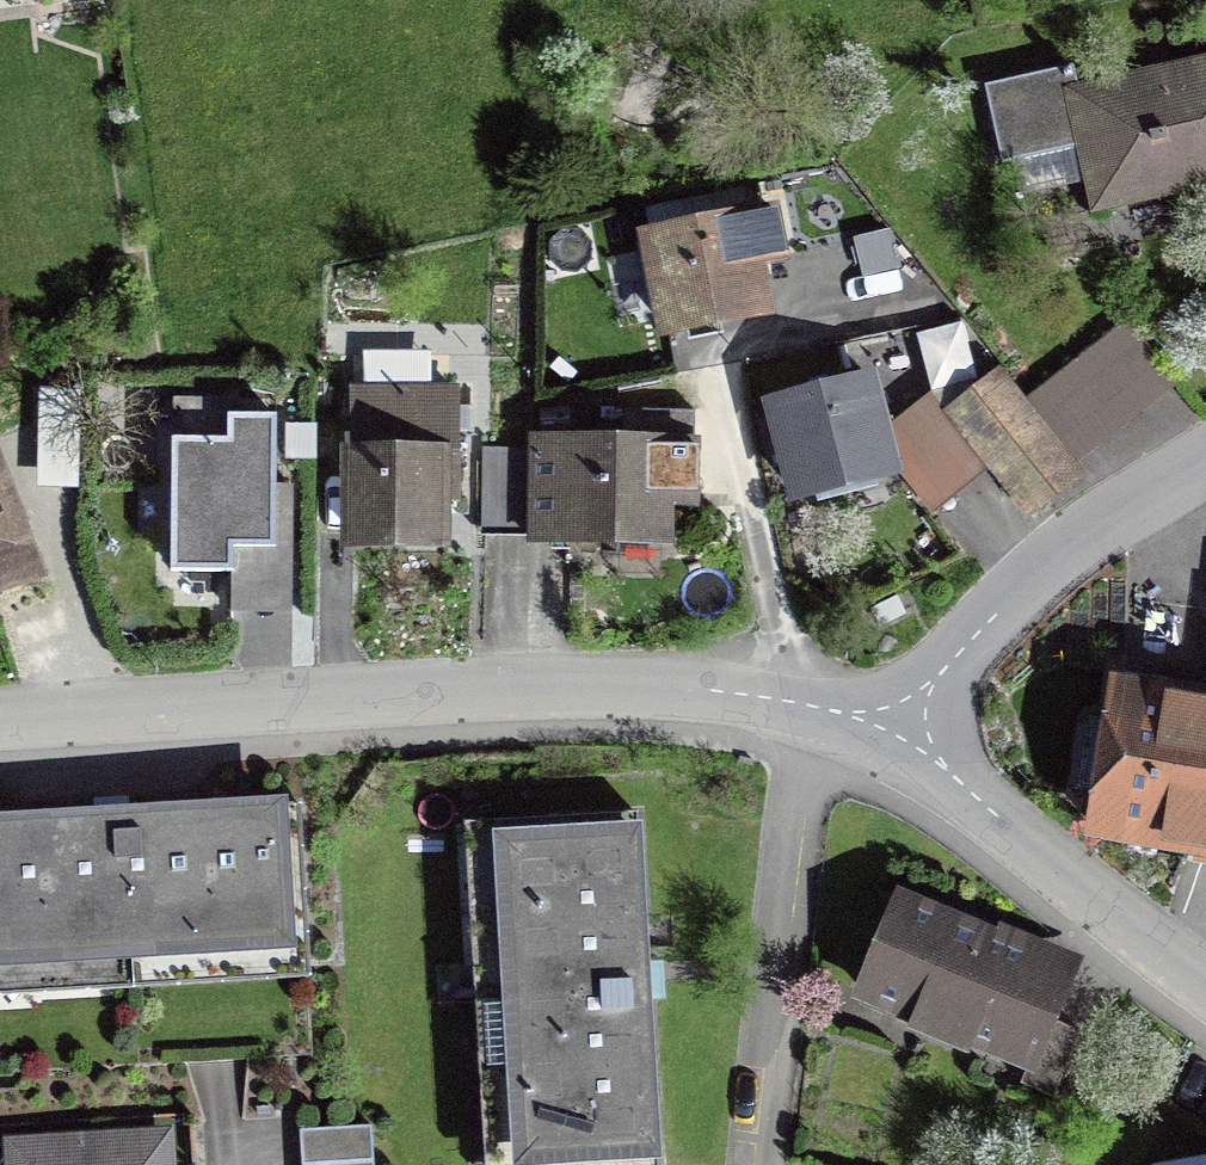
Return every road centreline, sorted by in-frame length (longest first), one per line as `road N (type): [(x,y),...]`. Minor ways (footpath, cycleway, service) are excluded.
road 1 (residential): [(895,735),(759,696),(612,685),(0,717)]
road 2 (residential): [(1205,455),(1121,506),(1038,573),(895,735)]
road 3 (residential): [(1205,981),(895,735)]

